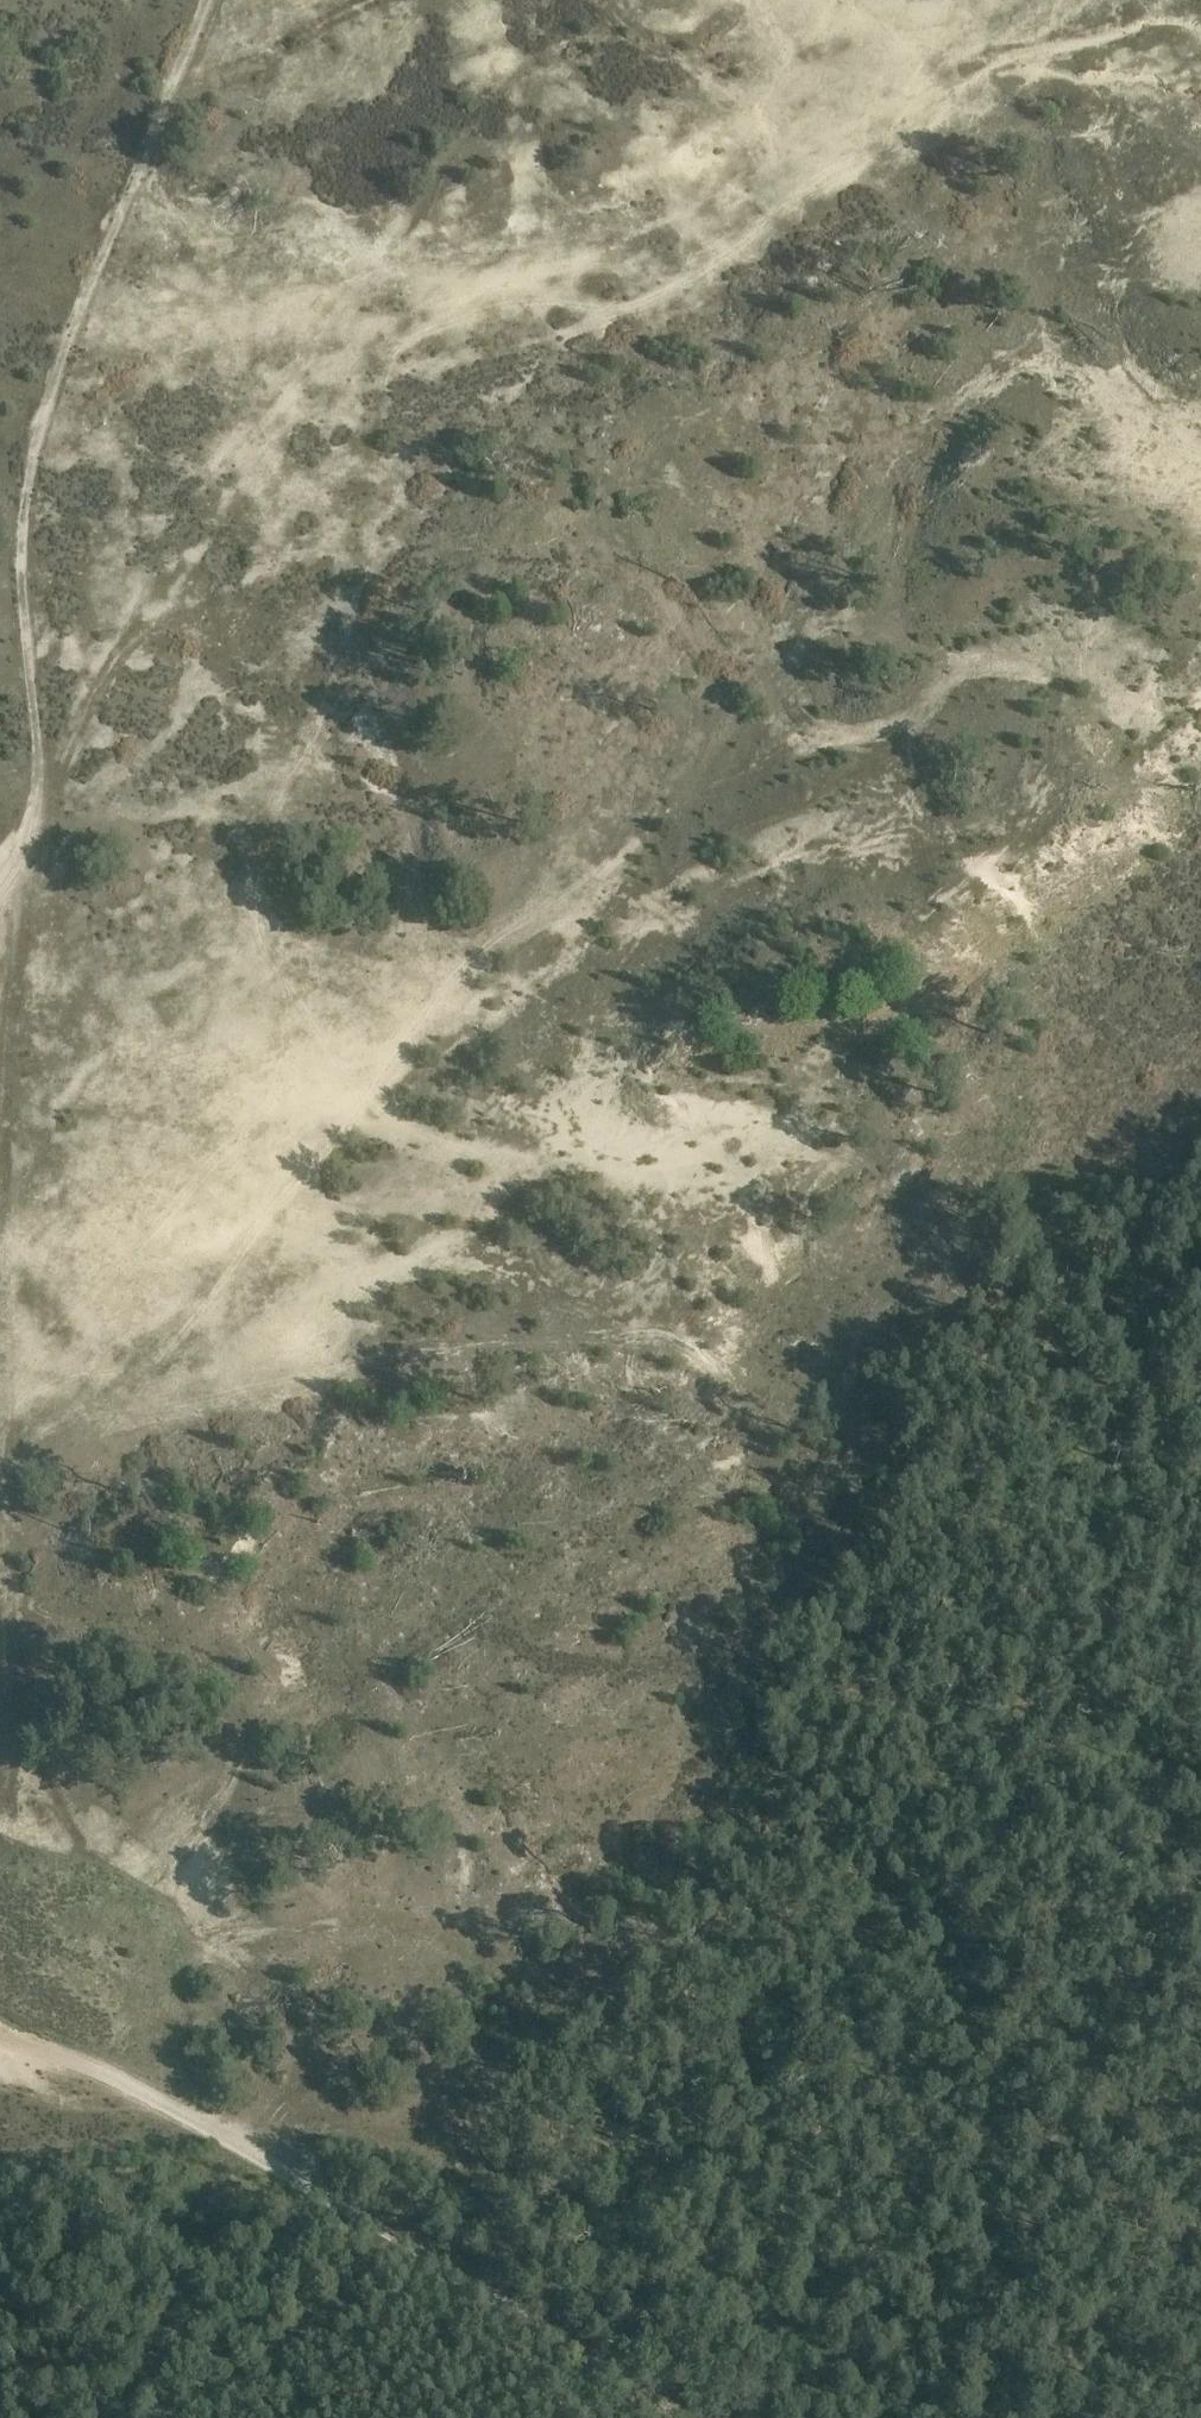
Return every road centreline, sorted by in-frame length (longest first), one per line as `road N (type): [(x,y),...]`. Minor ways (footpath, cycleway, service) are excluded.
road 1 (track): [(0,892),(25,856),(36,792),(24,626),(25,501),(58,369),(214,0)]
road 2 (track): [(616,2377),(394,2231),(0,2017)]

